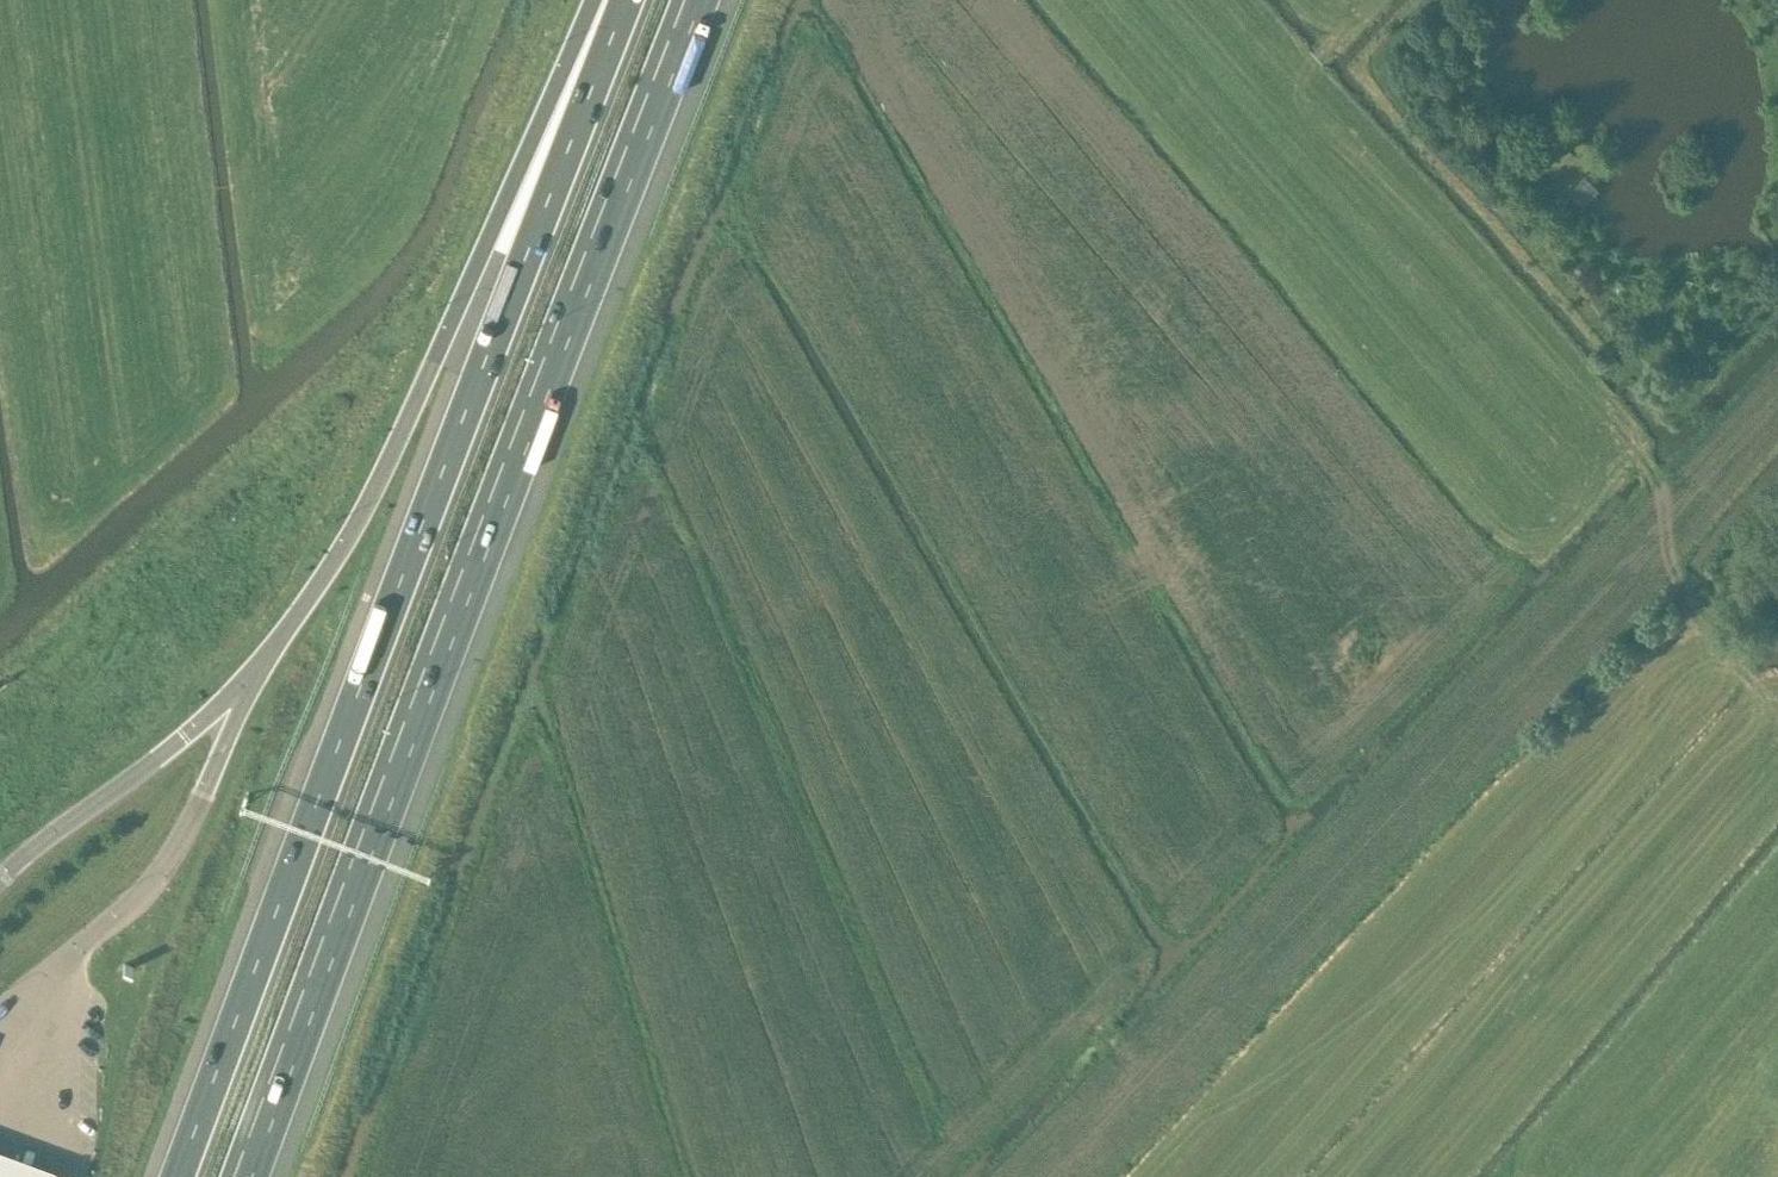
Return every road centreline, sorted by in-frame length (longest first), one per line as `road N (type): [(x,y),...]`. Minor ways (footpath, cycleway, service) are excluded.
road 1 (motorway): [(628,0),(178,1176)]
road 2 (motorway): [(243,1176),(692,0)]
road 3 (motorway): [(495,186),(416,333),(344,419),(0,761)]
road 4 (motorway): [(605,0),(571,57),(434,365)]
road 5 (motorway): [(434,365),(335,562),(263,672)]
road 6 (motorway): [(562,0),(495,186)]
road 7 (motorway): [(495,186),(434,365)]

